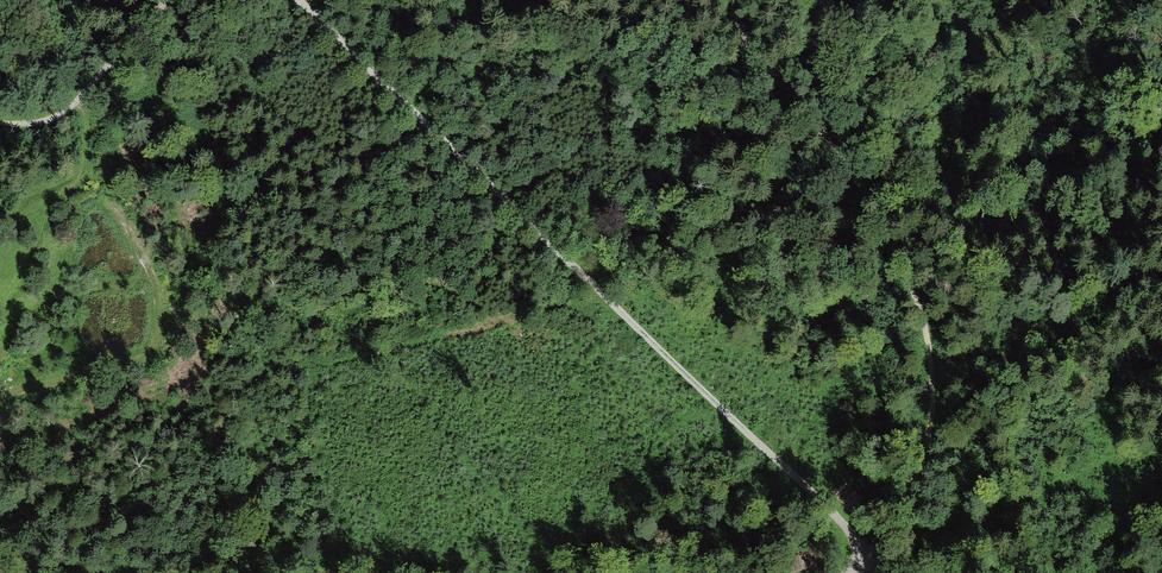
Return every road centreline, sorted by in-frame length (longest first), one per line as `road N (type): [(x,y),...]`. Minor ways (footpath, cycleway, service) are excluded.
road 1 (track): [(867,572),(852,540),(812,494),(297,0)]
road 2 (track): [(708,0),(861,188),(898,254),(923,322),(929,430),(870,572)]
road 3 (track): [(0,120),(41,120),(67,110),(159,0)]
road 4 (track): [(43,0),(95,122),(90,161)]

